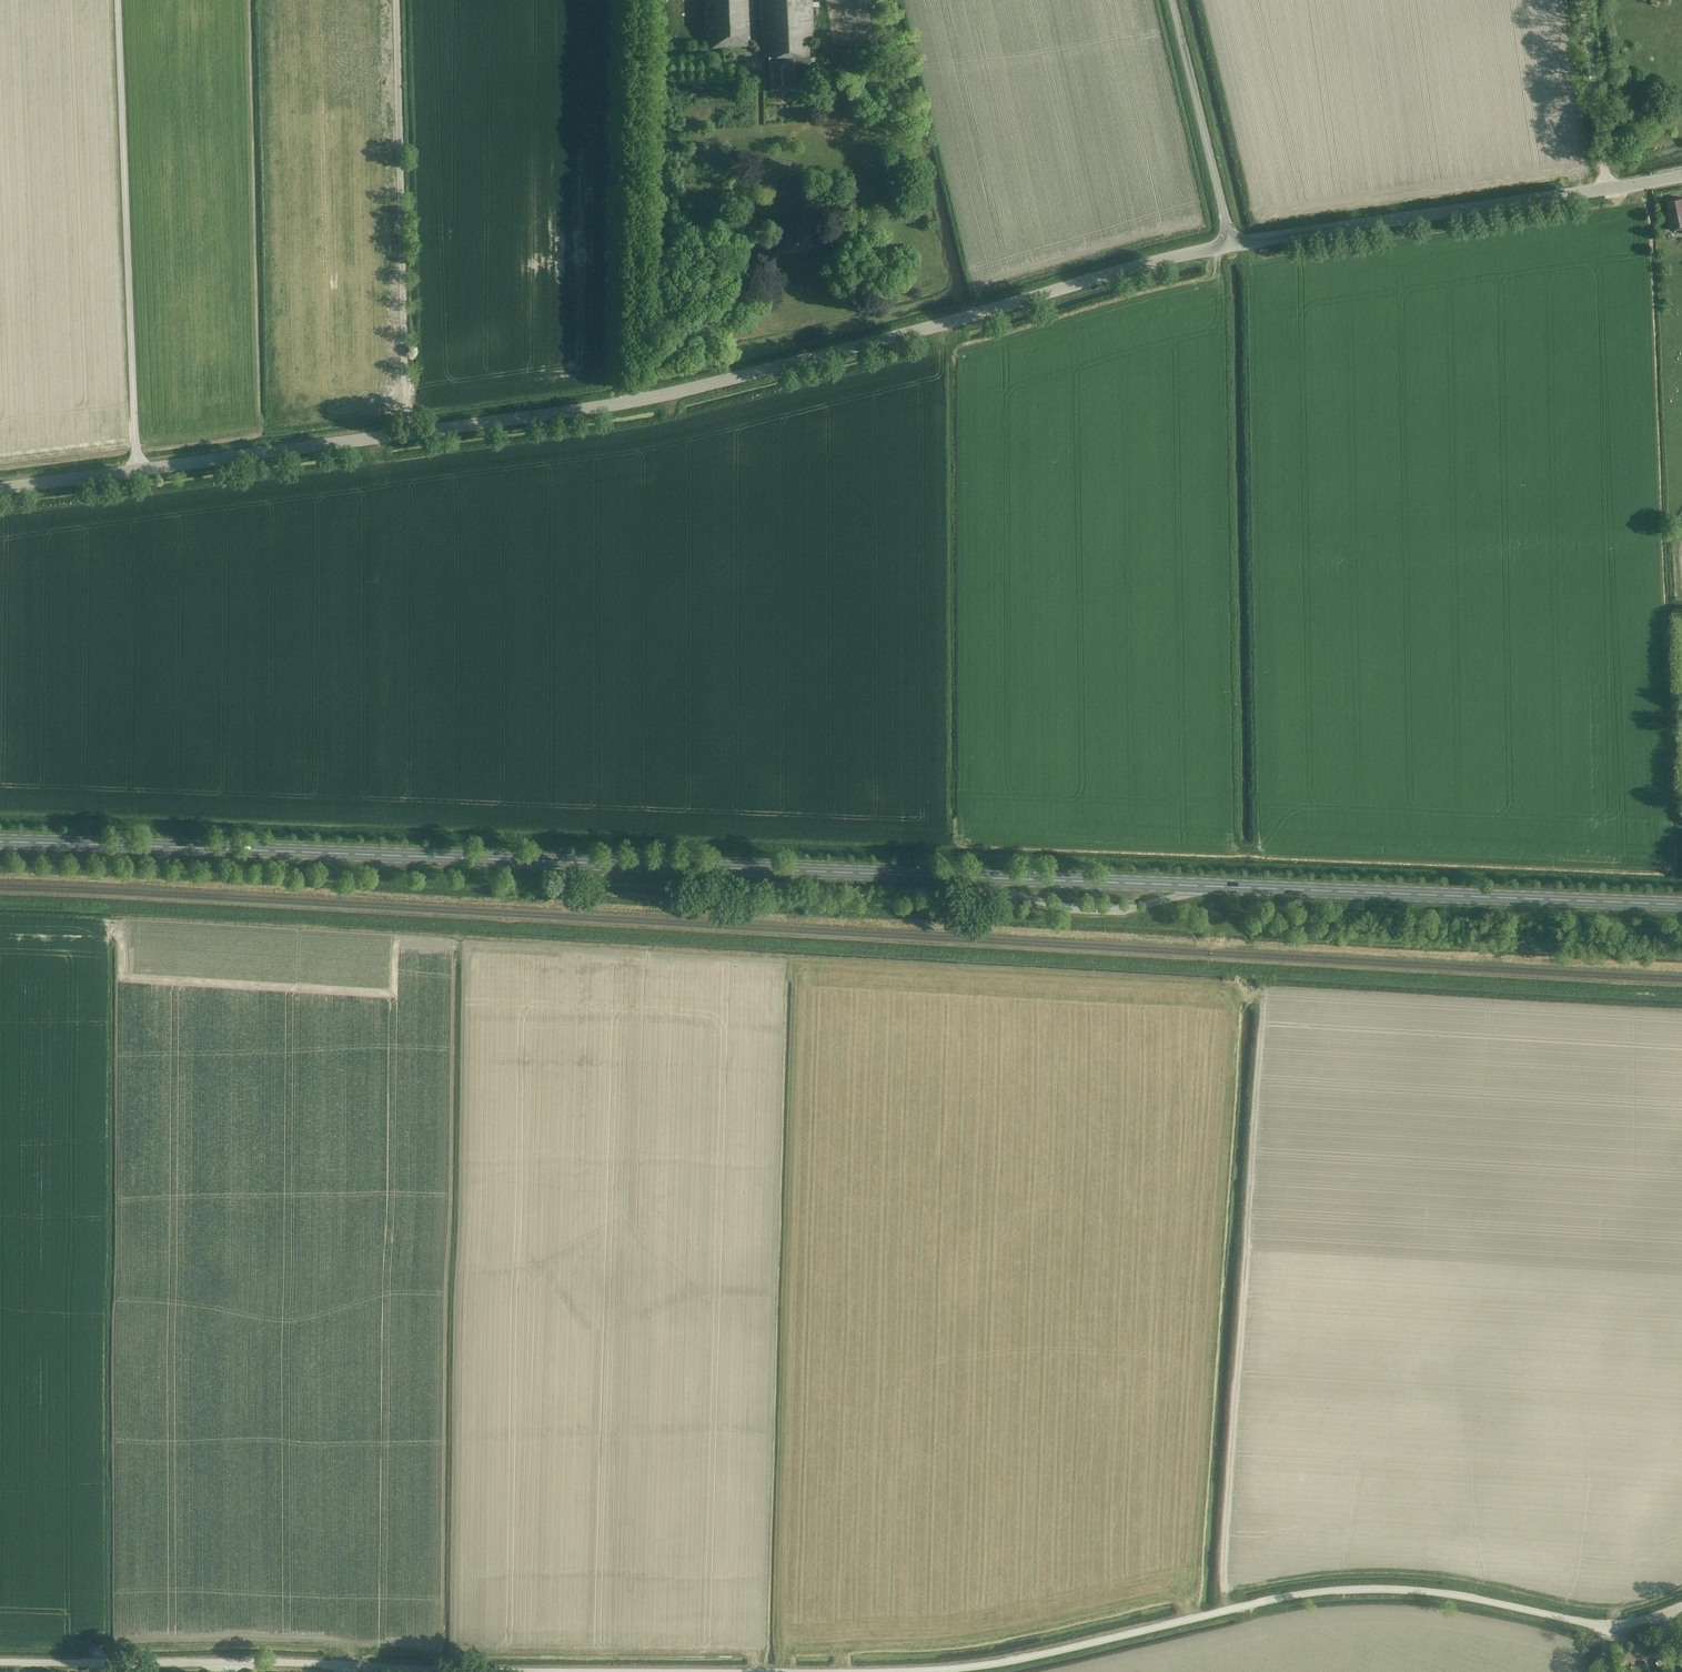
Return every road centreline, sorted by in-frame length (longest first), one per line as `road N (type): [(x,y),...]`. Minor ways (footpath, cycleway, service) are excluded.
road 1 (tertiary): [(0,491),(615,406),(1232,244)]
road 2 (primary): [(0,842),(1001,880)]
road 3 (unclassified): [(1681,1605),(1605,1626),(1441,1592),(1356,1588),(1027,1657),(852,1671)]
road 4 (unclassified): [(556,1671),(0,1661)]
road 5 (primary): [(1201,887),(1681,904)]
road 6 (tertiary): [(1232,244),(1681,176)]
road 7 (unclassified): [(1232,244),(1175,0)]
road 8 (unclassified): [(1001,880),(1033,903),(1102,914),(1178,901),(1201,887)]
road 9 (primary): [(1201,887),(1001,880)]

